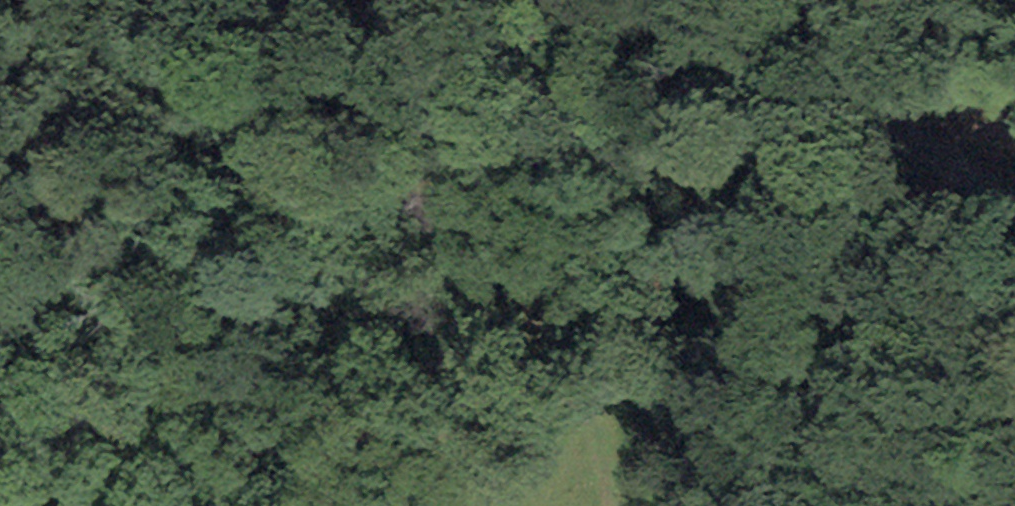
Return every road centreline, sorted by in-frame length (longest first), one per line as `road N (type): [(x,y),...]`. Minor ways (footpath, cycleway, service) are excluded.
road 1 (track): [(252,3),(198,55),(180,90),(180,128),(211,153),(445,223),(570,344),(594,389),(622,505)]
road 2 (track): [(778,0),(1014,202)]
road 3 (track): [(251,0),(307,22),(390,0)]

